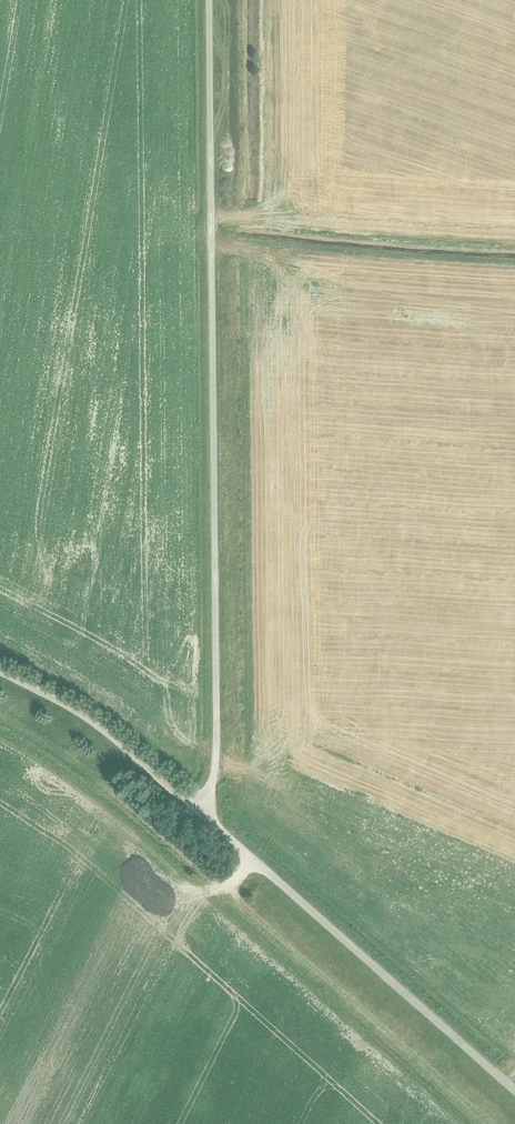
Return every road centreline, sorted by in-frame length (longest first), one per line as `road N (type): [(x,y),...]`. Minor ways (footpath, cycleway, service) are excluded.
road 1 (unclassified): [(196,809),(216,757),(211,0)]
road 2 (unclassified): [(514,1091),(196,809)]
road 3 (unclassified): [(196,809),(81,714),(0,673)]

